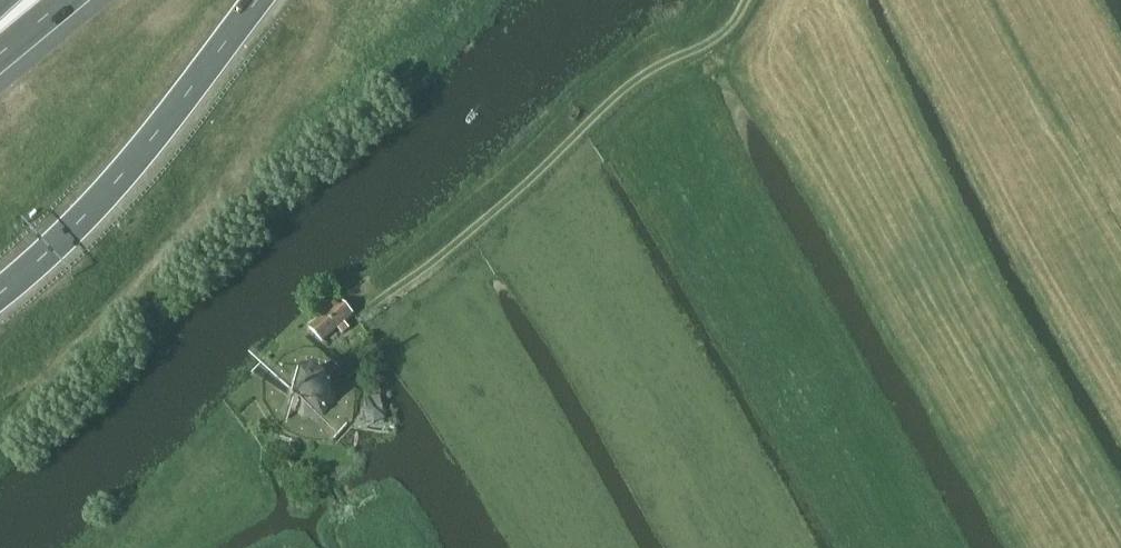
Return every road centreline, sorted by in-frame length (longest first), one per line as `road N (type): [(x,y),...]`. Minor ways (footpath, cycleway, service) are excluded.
road 1 (motorway): [(0,292),(135,163),(257,0)]

